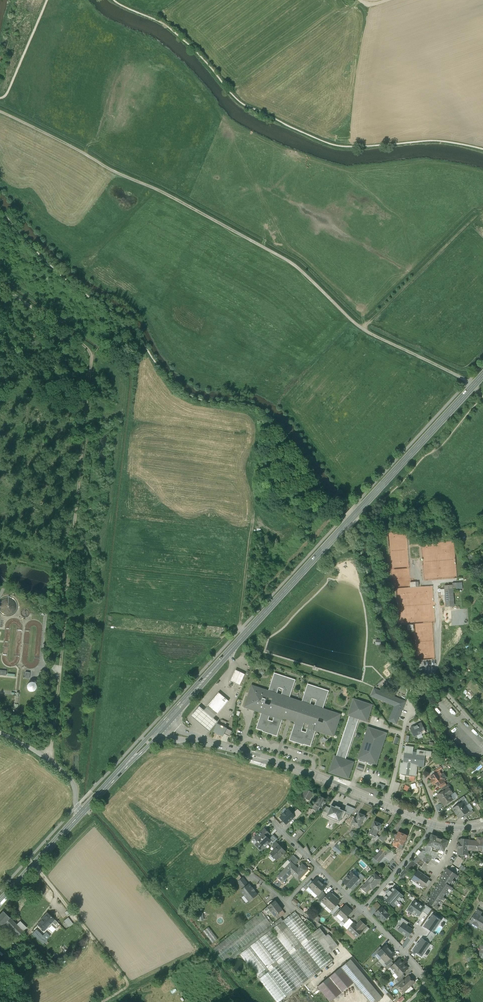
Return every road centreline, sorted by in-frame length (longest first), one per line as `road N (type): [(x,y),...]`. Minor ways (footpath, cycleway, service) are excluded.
road 1 (track): [(467,382),(362,330),(296,265),(0,111)]
road 2 (secondary): [(482,372),(159,730)]
road 3 (track): [(95,353),(49,762)]
road 4 (residential): [(433,824),(290,767),(159,730)]
road 5 (secondary): [(159,730),(0,902)]
road 6 (track): [(102,1001),(130,986),(34,865)]
road 7 (track): [(478,214),(362,330)]

